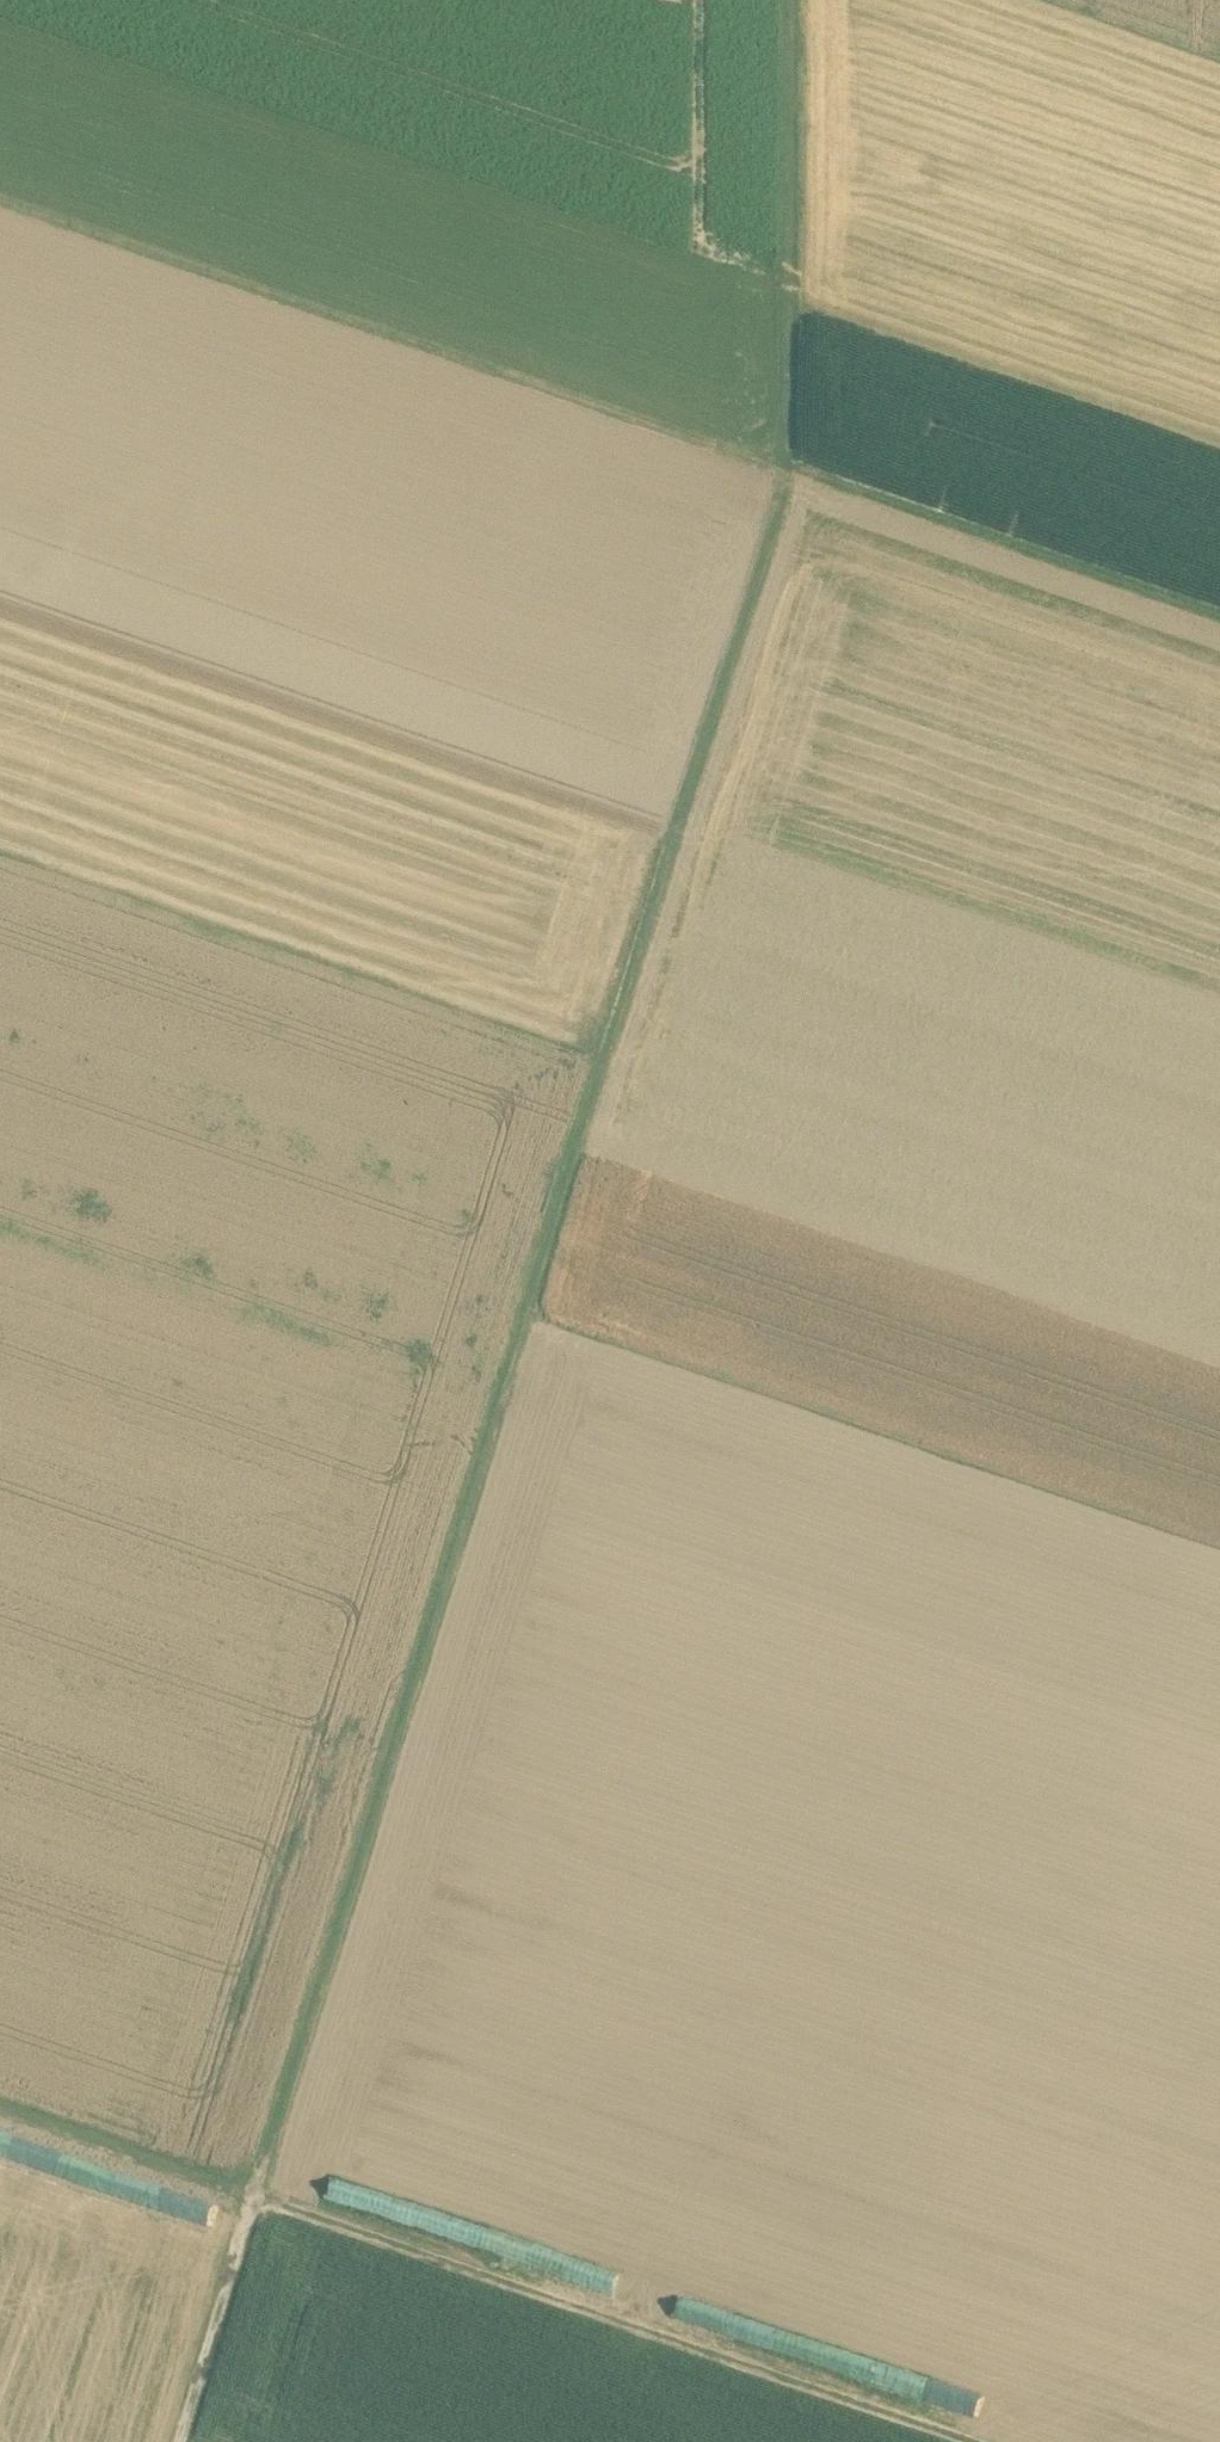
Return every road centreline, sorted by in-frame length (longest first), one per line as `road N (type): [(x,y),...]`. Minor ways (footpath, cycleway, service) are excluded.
road 1 (track): [(206,2441),(516,1407),(762,640),(798,517),(799,481)]
road 2 (track): [(928,2441),(0,2124)]
road 3 (track): [(0,210),(799,481)]
road 4 (track): [(799,481),(805,0)]
road 5 (track): [(799,481),(1219,627)]

